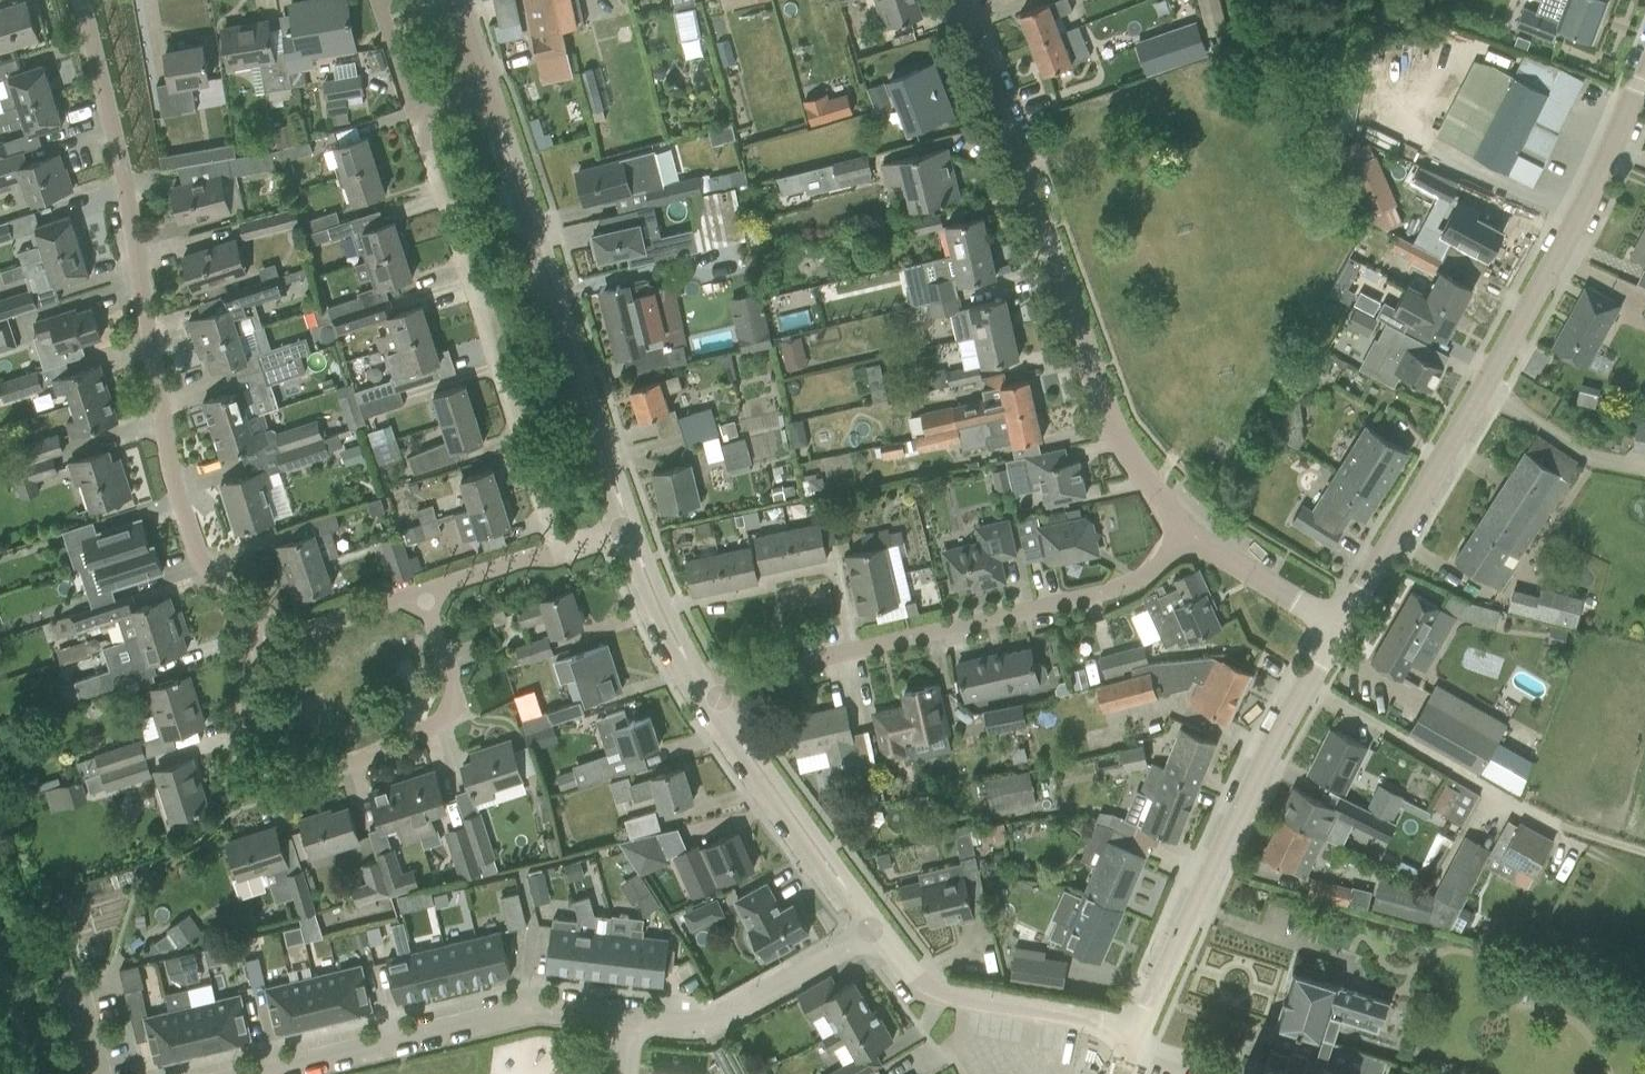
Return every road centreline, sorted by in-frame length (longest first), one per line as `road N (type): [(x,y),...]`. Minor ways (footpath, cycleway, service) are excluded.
road 1 (residential): [(86,0),(170,470),(212,597),(236,628),(261,639)]
road 2 (unclassified): [(1341,630),(1552,264),(1644,67)]
road 3 (residential): [(1185,528),(1110,424),(956,0)]
road 4 (residential): [(701,684),(1119,587),(1185,528)]
road 5 (residential): [(261,639),(239,704),(240,759),(252,775),(274,779),(452,707),(428,595)]
road 6 (residential): [(558,551),(417,110)]
road 7 (residential): [(628,526),(488,92)]
road 8 (unclassified): [(1132,1034),(1229,824),(1341,630)]
road 9 (residential): [(631,1014),(535,1012),(273,1073)]
road 10 (residential): [(872,928),(701,684)]
road 11 (residential): [(1132,1034),(921,990),(872,928)]
road 12 (residential): [(872,928),(723,1016),(631,1014)]
road 13 (residential): [(1341,630),(1185,528)]
road 14 (residential): [(261,639),(288,640),(428,595)]
road 15 (residential): [(701,684),(628,526)]
road 16 (residential): [(428,595),(558,551)]

